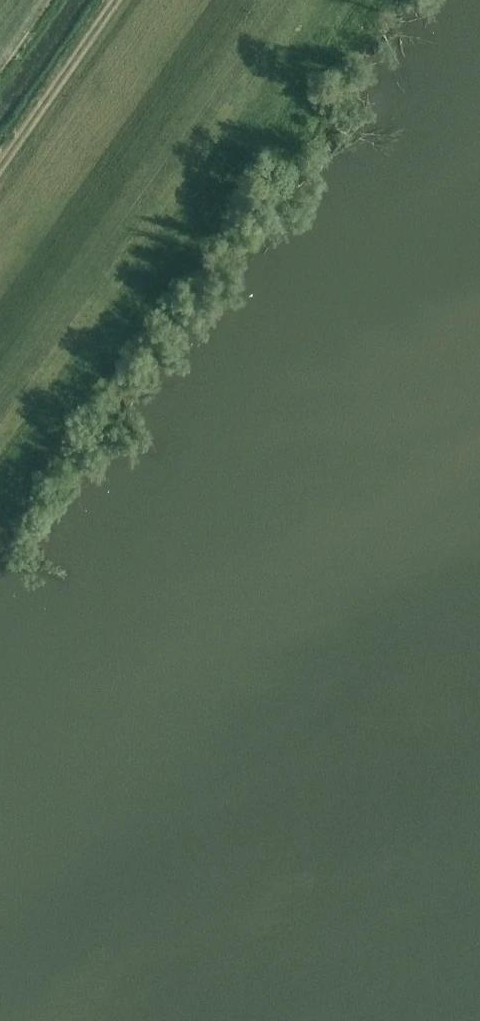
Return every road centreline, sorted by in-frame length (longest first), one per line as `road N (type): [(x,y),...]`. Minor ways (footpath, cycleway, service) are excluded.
road 1 (track): [(0,307),(217,0)]

